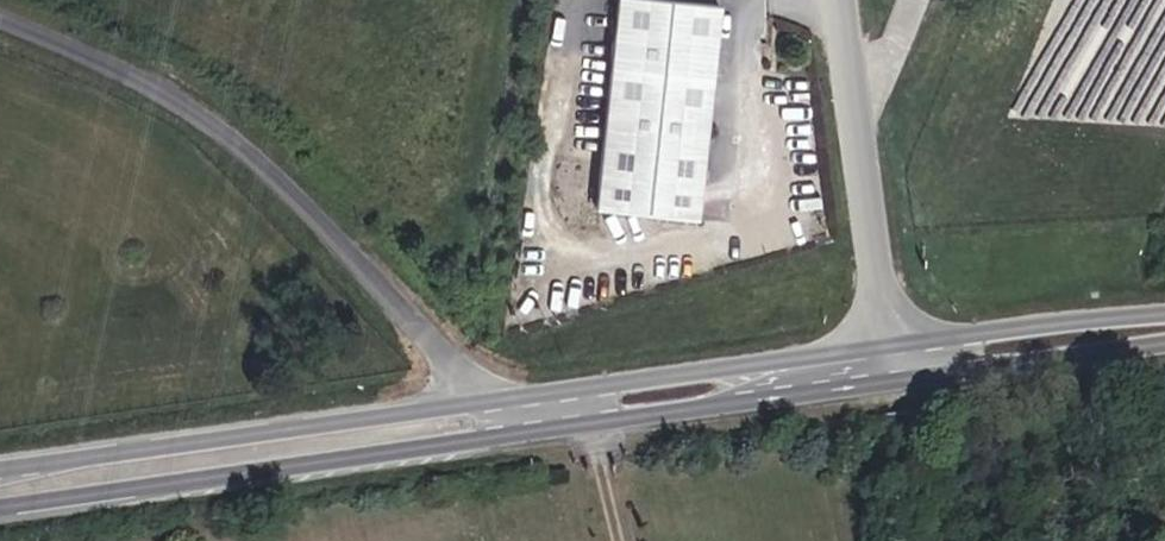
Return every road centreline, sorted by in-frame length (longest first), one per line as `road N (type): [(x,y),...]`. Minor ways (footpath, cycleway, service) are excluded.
road 1 (unclassified): [(0,19),(96,57),(196,110),(492,399)]
road 2 (secondary): [(0,493),(202,479),(499,438)]
road 3 (secondary): [(492,399),(0,480)]
road 4 (secondary): [(885,350),(492,399)]
road 5 (secondary): [(499,438),(890,385)]
road 6 (secondary): [(1164,315),(885,350)]
road 7 (secondary): [(890,385),(1164,347)]

